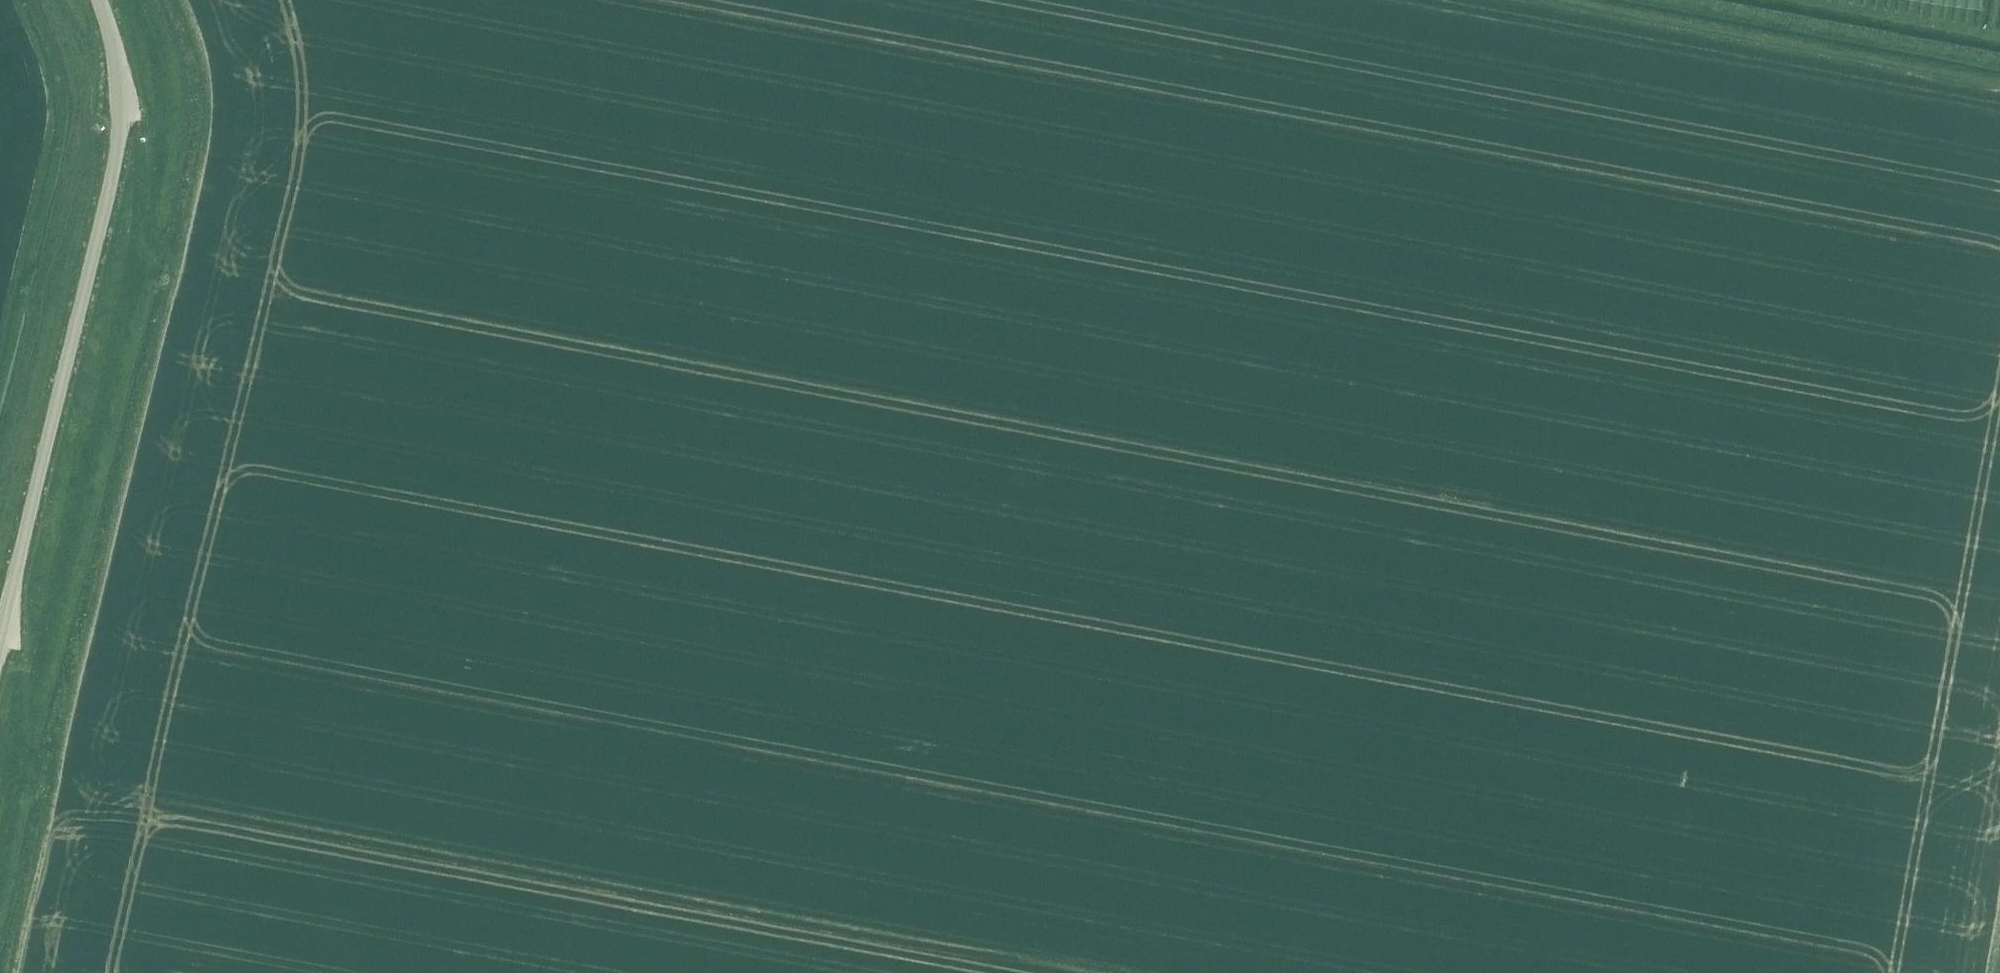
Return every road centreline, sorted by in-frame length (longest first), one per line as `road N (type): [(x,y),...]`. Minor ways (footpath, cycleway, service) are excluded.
road 1 (unclassified): [(0,650),(120,128),(119,56),(100,0)]

